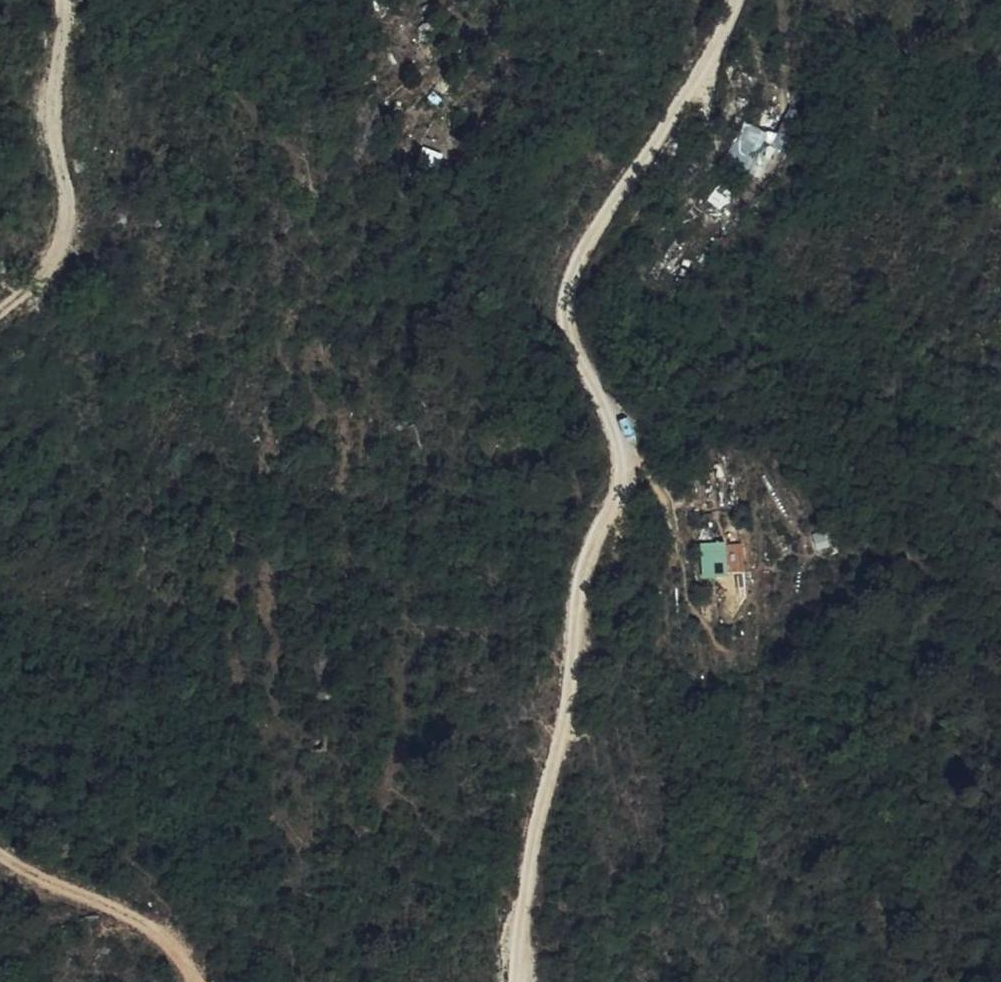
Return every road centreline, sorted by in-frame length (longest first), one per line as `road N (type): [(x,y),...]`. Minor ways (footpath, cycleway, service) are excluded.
road 1 (track): [(518,981),(581,574),(622,478),(620,429),(574,351),(565,304),(573,259),(678,107),(736,0)]
road 2 (track): [(0,314),(61,253),(68,202),(52,114),(59,0)]
road 3 (track): [(194,981),(178,944),(51,885),(0,850)]

